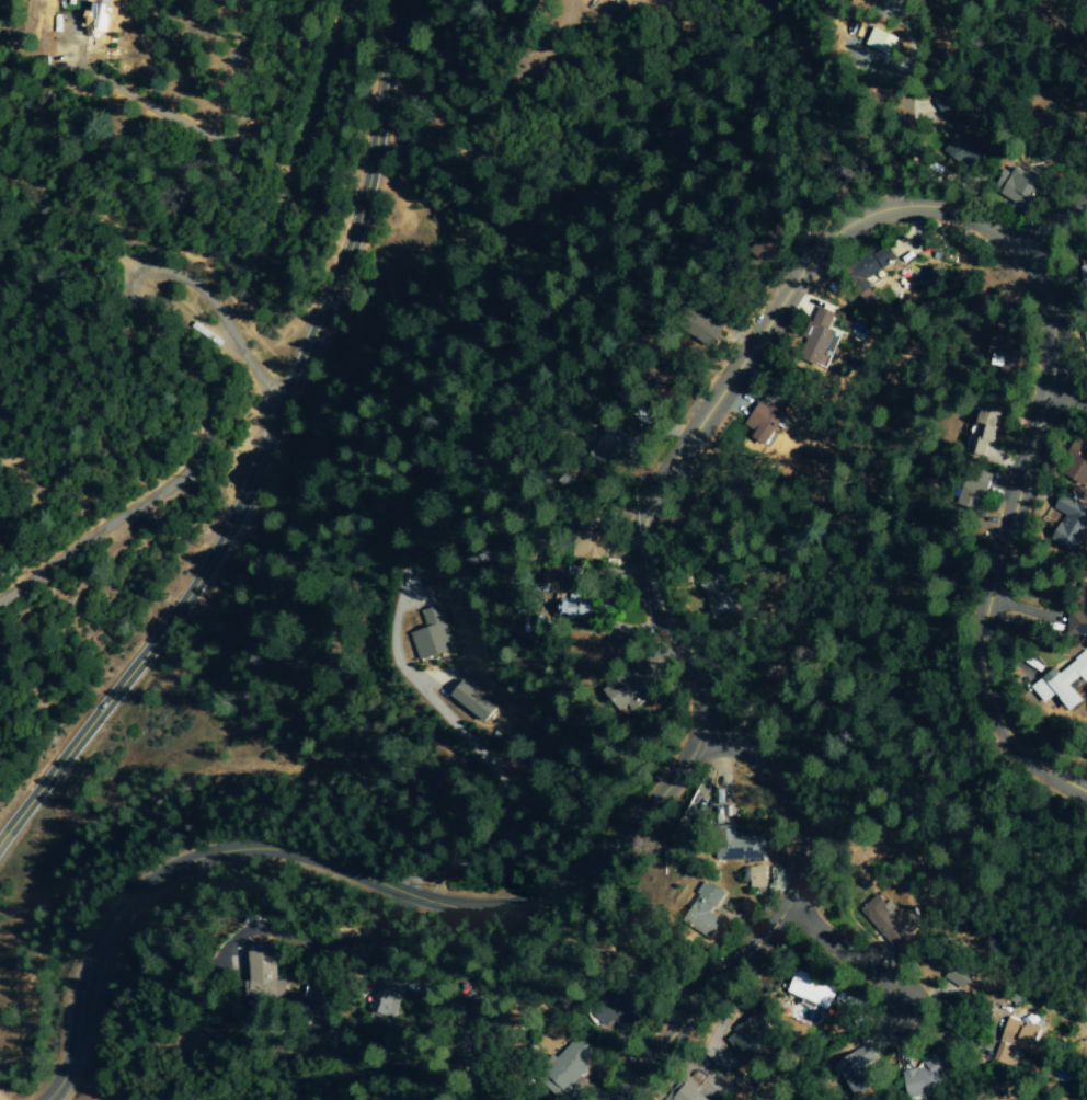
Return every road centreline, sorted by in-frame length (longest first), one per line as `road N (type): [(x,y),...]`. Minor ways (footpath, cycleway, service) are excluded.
road 1 (tertiary): [(0,841),(174,615),(237,509),(358,211),(397,0)]
road 2 (residential): [(46,1099),(67,1066),(96,951),(121,910),(159,878),(219,853),(264,851),(436,909),(510,907),(590,870),(673,780),(701,733)]
road 3 (residential): [(701,733),(700,673),(663,606),(645,545),(662,484),(694,434),(838,232),(895,208),(920,207),(973,219),(1020,249)]
road 4 (residential): [(0,604),(190,477),(210,451),(216,391),(171,335),(130,302),(134,275),(152,271),(194,288),(256,381),(284,400)]
road 5 (residential): [(1020,249),(1052,316),(1054,362),(988,603),(985,672),(996,714),(1017,748),(1086,795)]
road 6 (residential): [(625,1099),(799,885),(802,837),(789,797),(748,755),(701,733)]
road 7 (residential): [(913,1016),(886,978),(788,908)]

